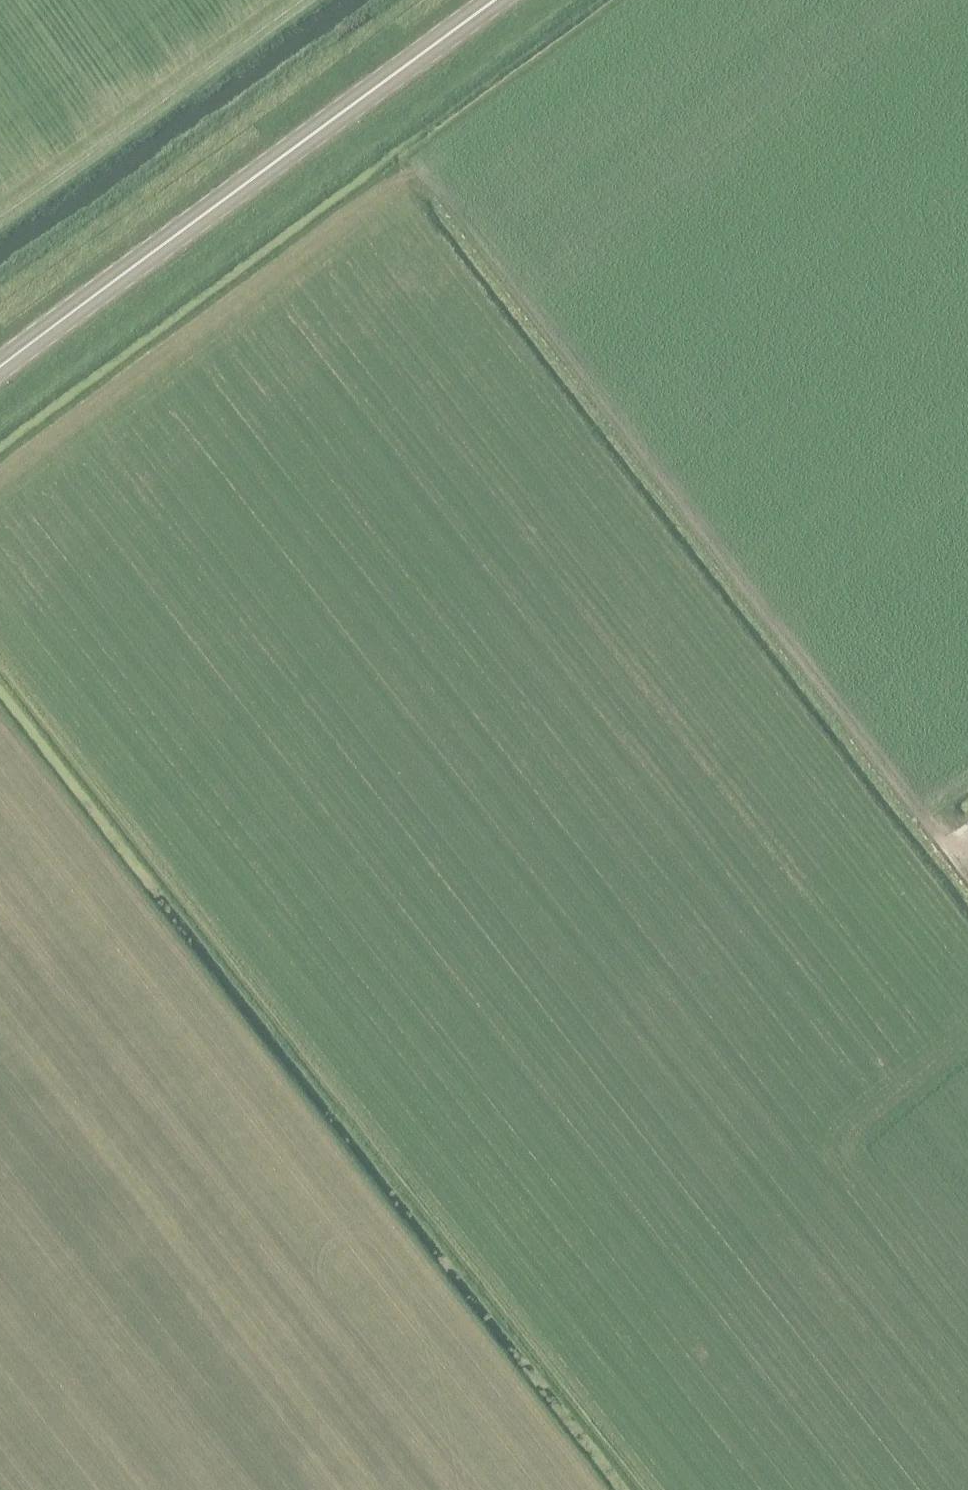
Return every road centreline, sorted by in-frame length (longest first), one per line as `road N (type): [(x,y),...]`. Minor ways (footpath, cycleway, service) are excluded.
road 1 (primary): [(0,365),(493,0)]

